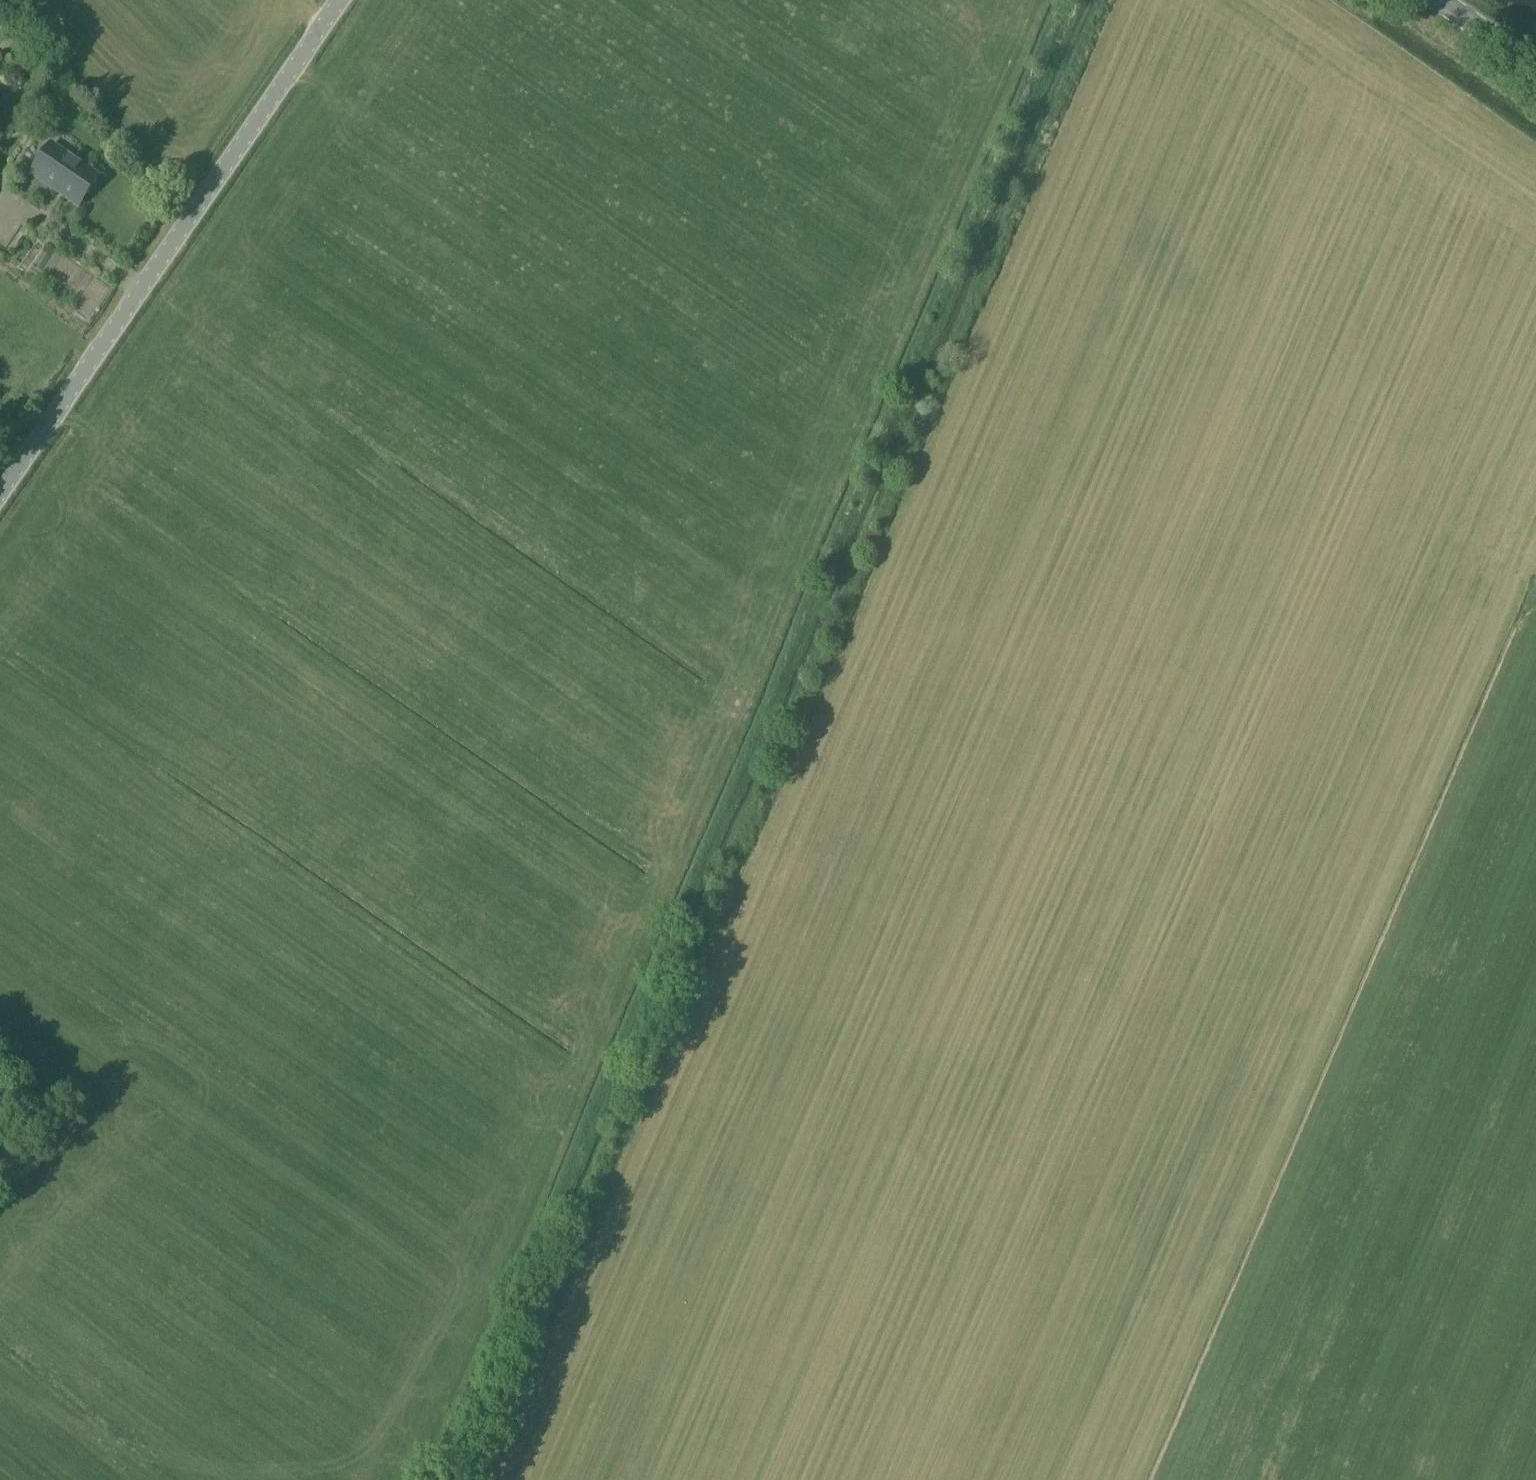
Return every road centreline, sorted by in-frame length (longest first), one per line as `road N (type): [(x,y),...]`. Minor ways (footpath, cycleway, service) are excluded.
road 1 (unclassified): [(0,493),(341,0)]
road 2 (secondary): [(1535,69),(1436,0)]

